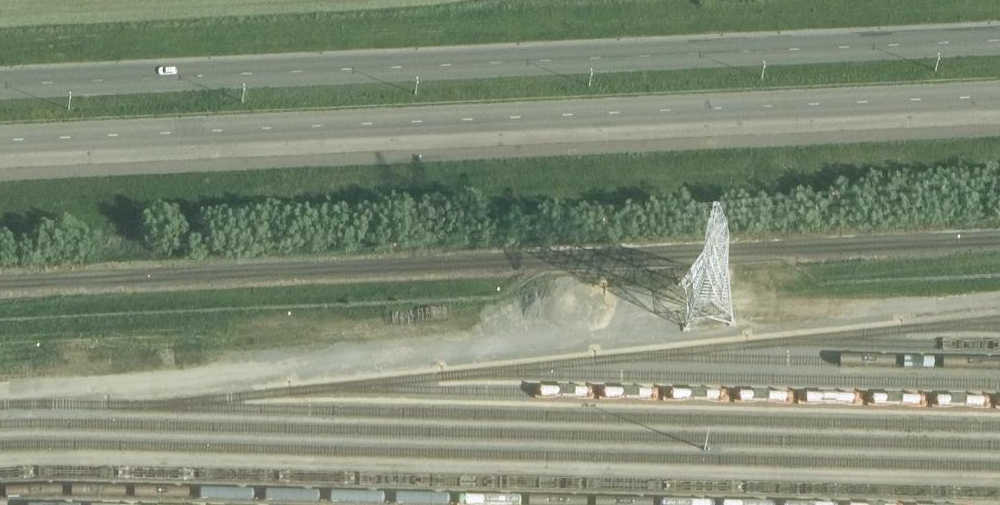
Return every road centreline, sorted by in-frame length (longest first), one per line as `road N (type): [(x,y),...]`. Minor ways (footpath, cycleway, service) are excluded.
road 1 (primary): [(0,140),(999,96)]
road 2 (primary): [(999,45),(0,84)]

